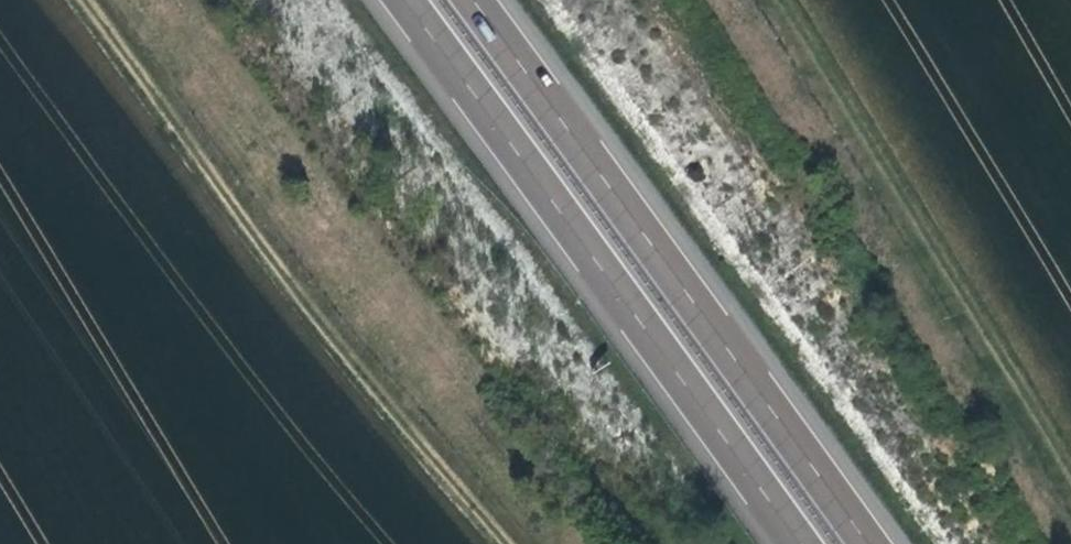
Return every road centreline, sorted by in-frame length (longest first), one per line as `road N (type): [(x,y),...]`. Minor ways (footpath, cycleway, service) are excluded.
road 1 (track): [(5,0),(251,326),(429,543)]
road 2 (motorway): [(403,0),(801,543)]
road 3 (motorway): [(869,543),(474,0)]
road 4 (track): [(841,0),(1070,361)]

